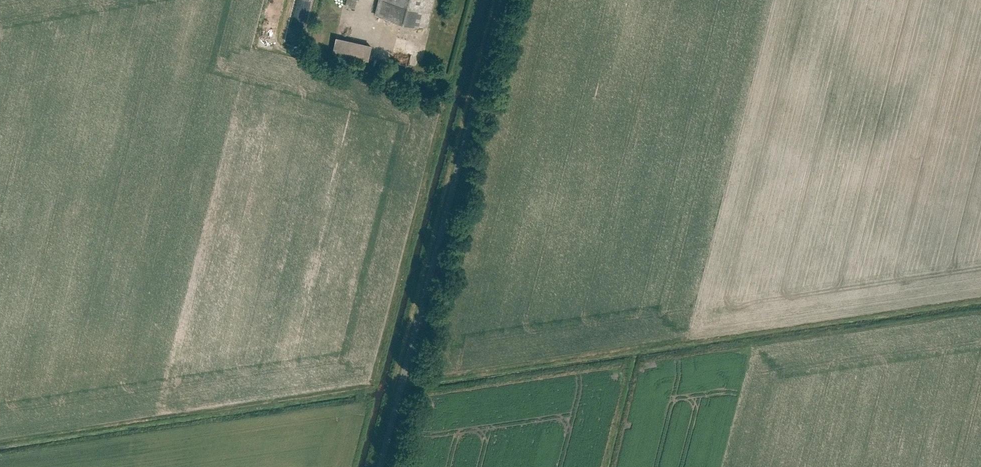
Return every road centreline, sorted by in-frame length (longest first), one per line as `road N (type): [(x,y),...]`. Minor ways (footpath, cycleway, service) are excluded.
road 1 (unclassified): [(378,466),(500,0)]

